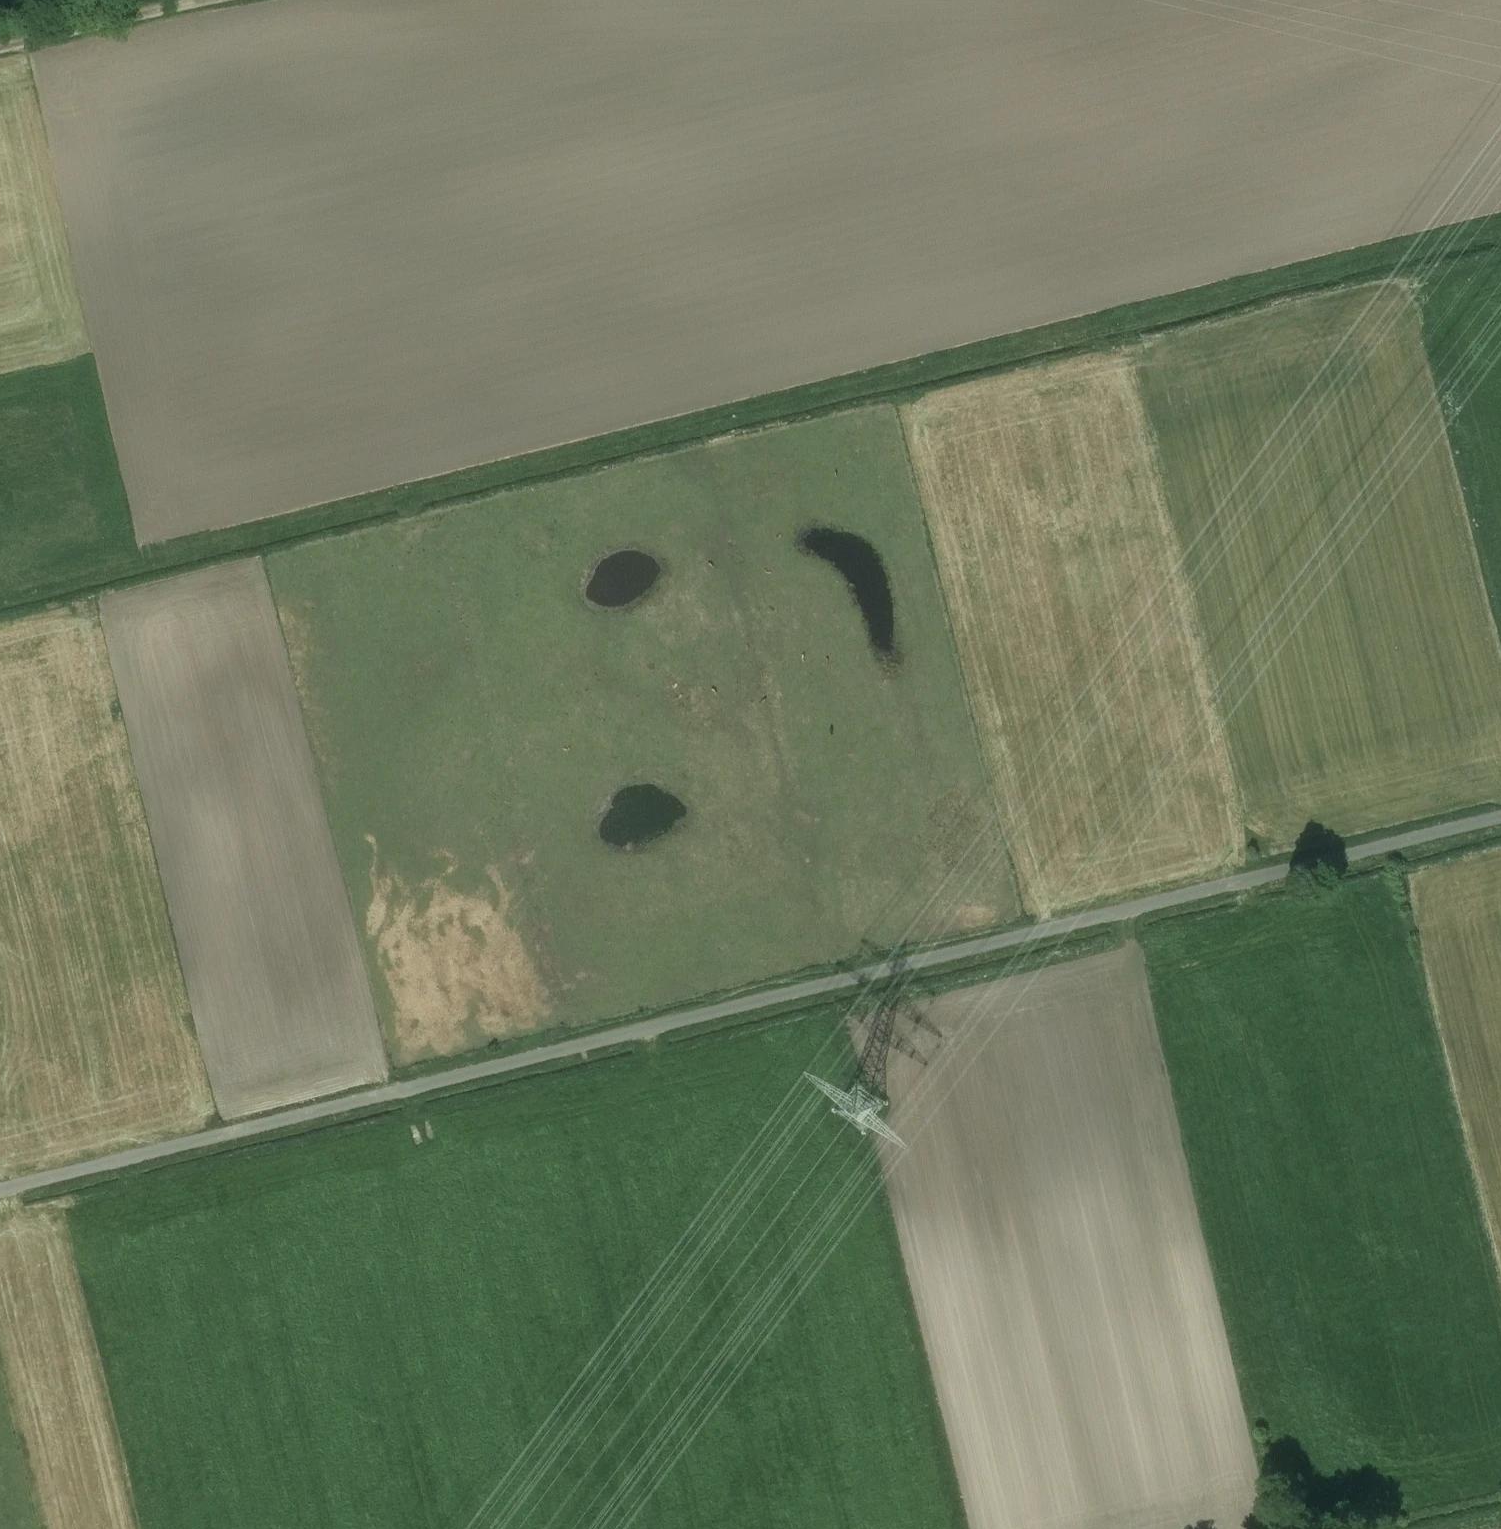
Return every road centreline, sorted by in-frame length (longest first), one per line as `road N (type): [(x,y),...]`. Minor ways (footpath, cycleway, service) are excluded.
road 1 (unclassified): [(1500,813),(0,1184)]
road 2 (track): [(0,49),(215,0)]

